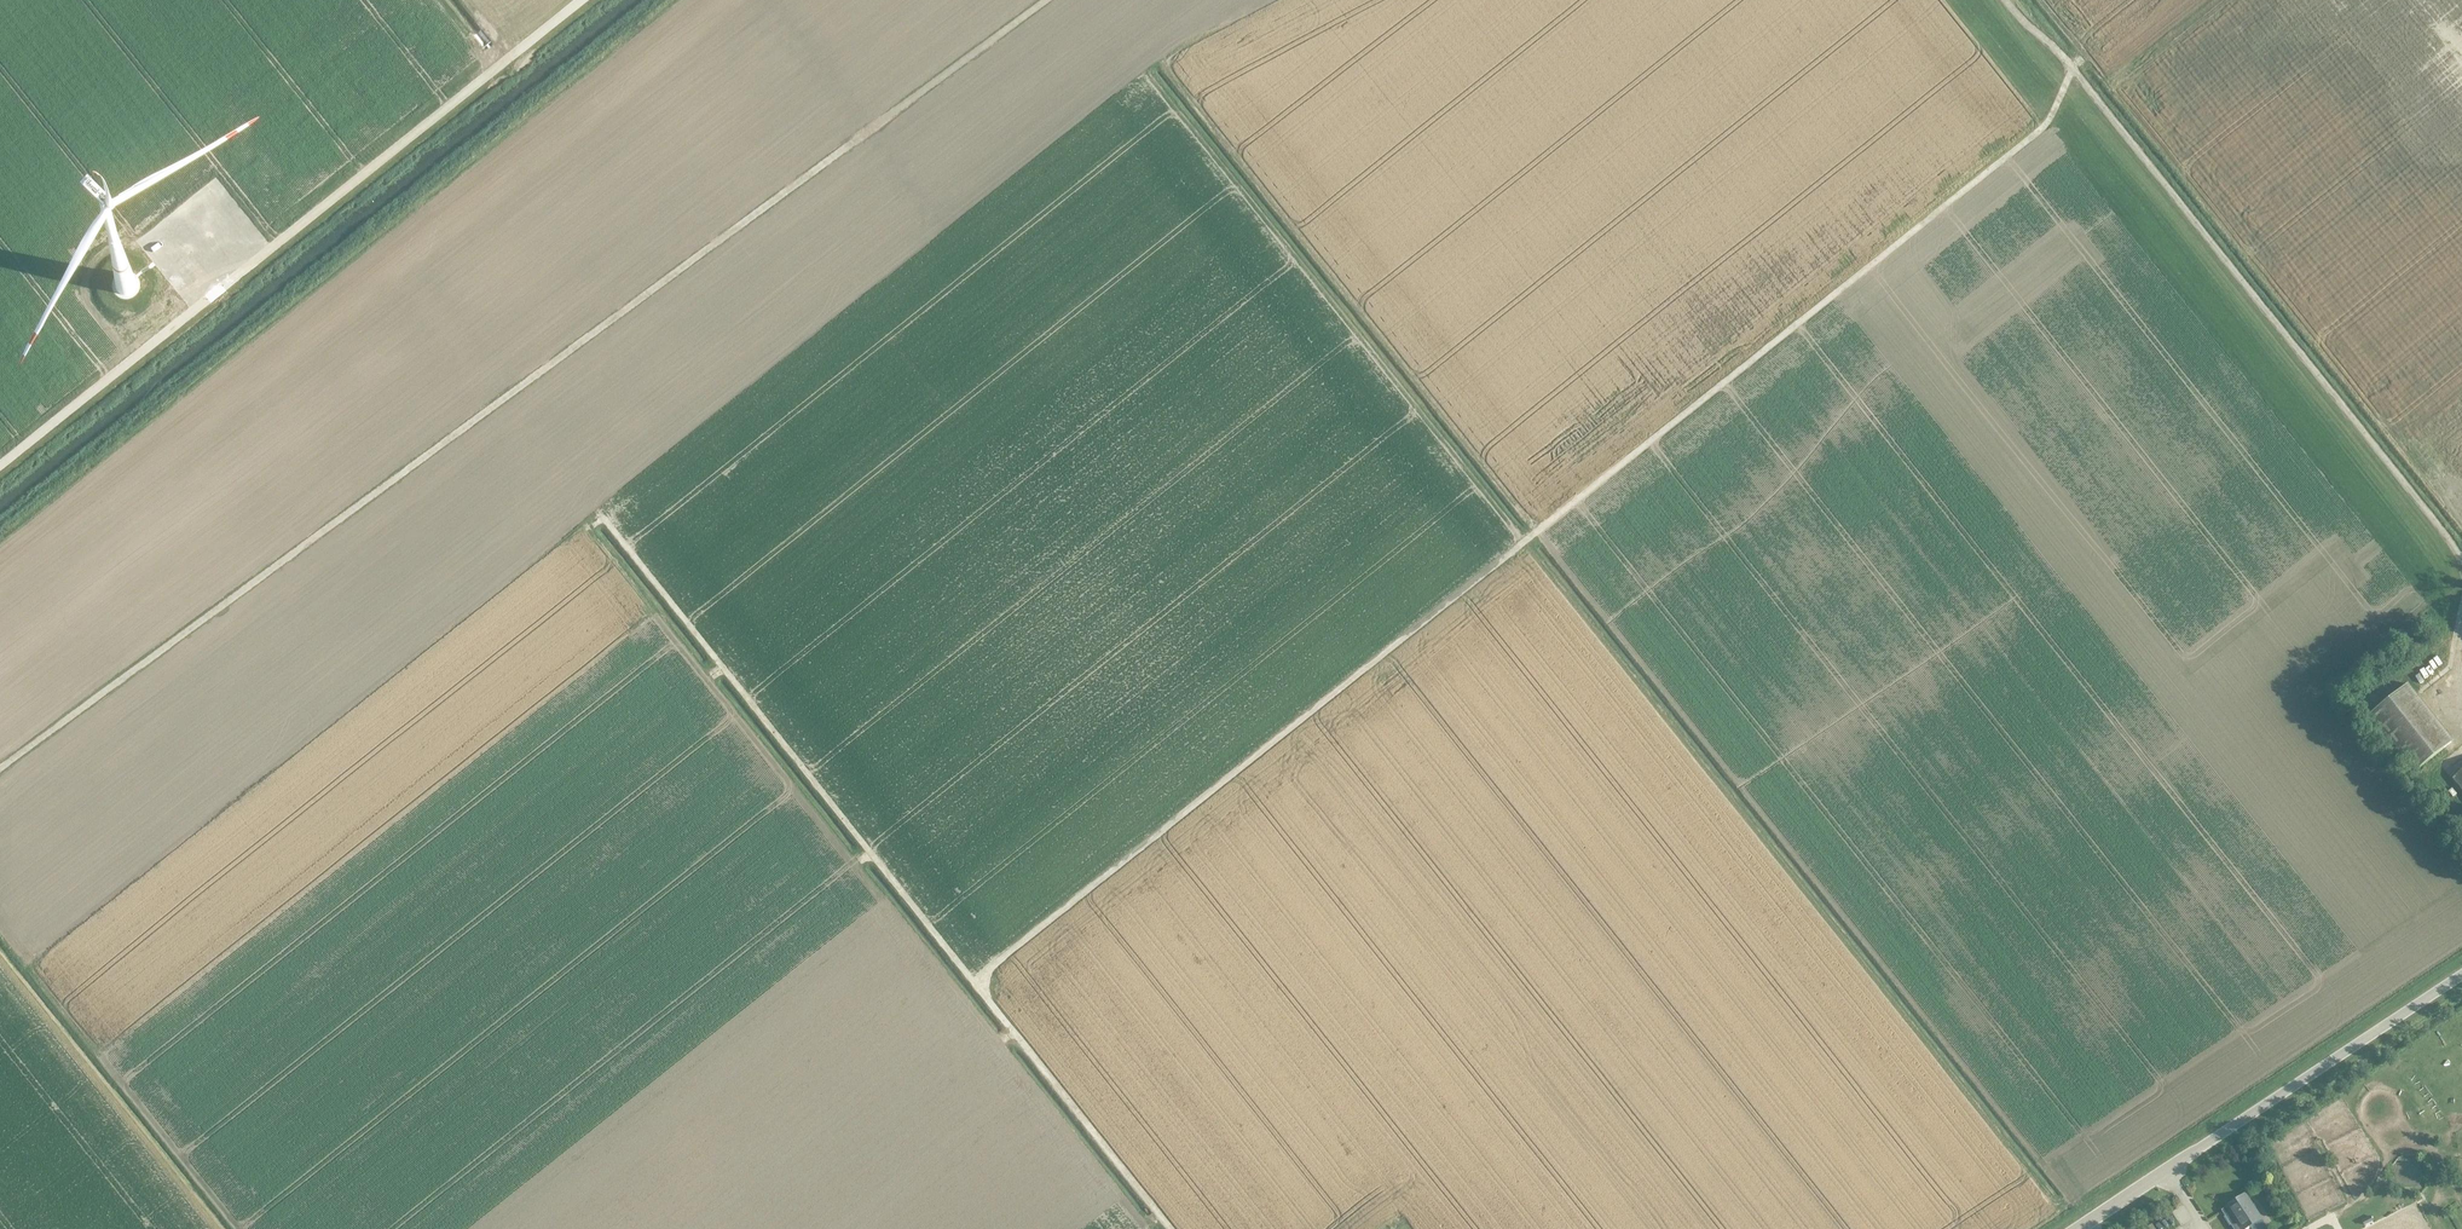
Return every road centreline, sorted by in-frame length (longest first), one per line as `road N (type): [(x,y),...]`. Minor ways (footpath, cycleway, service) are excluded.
road 1 (track): [(0,769),(1049,0)]
road 2 (unclassified): [(2461,974),(2076,1228)]

